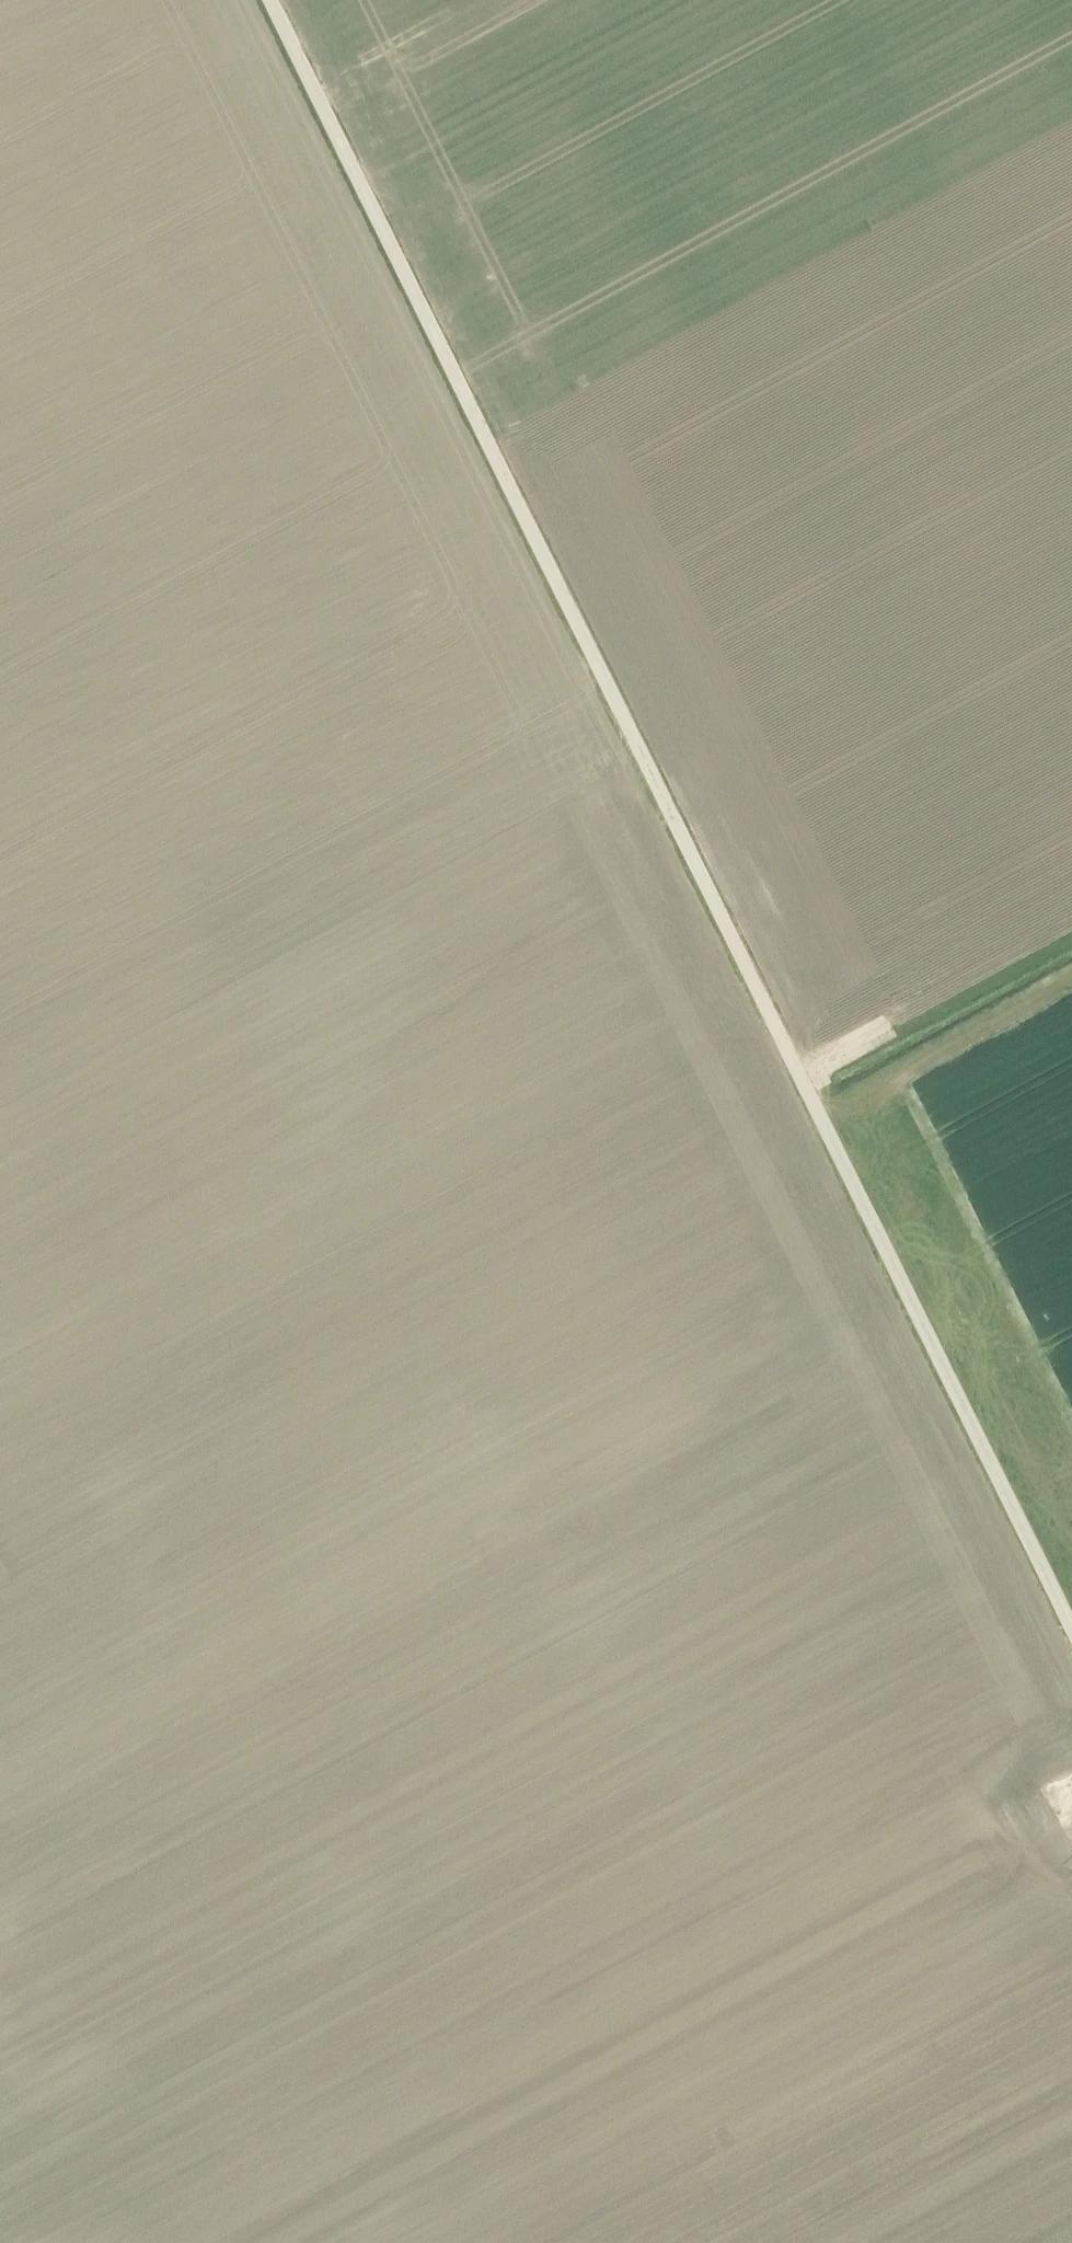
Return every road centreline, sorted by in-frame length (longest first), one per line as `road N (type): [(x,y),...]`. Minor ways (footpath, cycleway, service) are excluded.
road 1 (unclassified): [(1071,1619),(270,0)]

